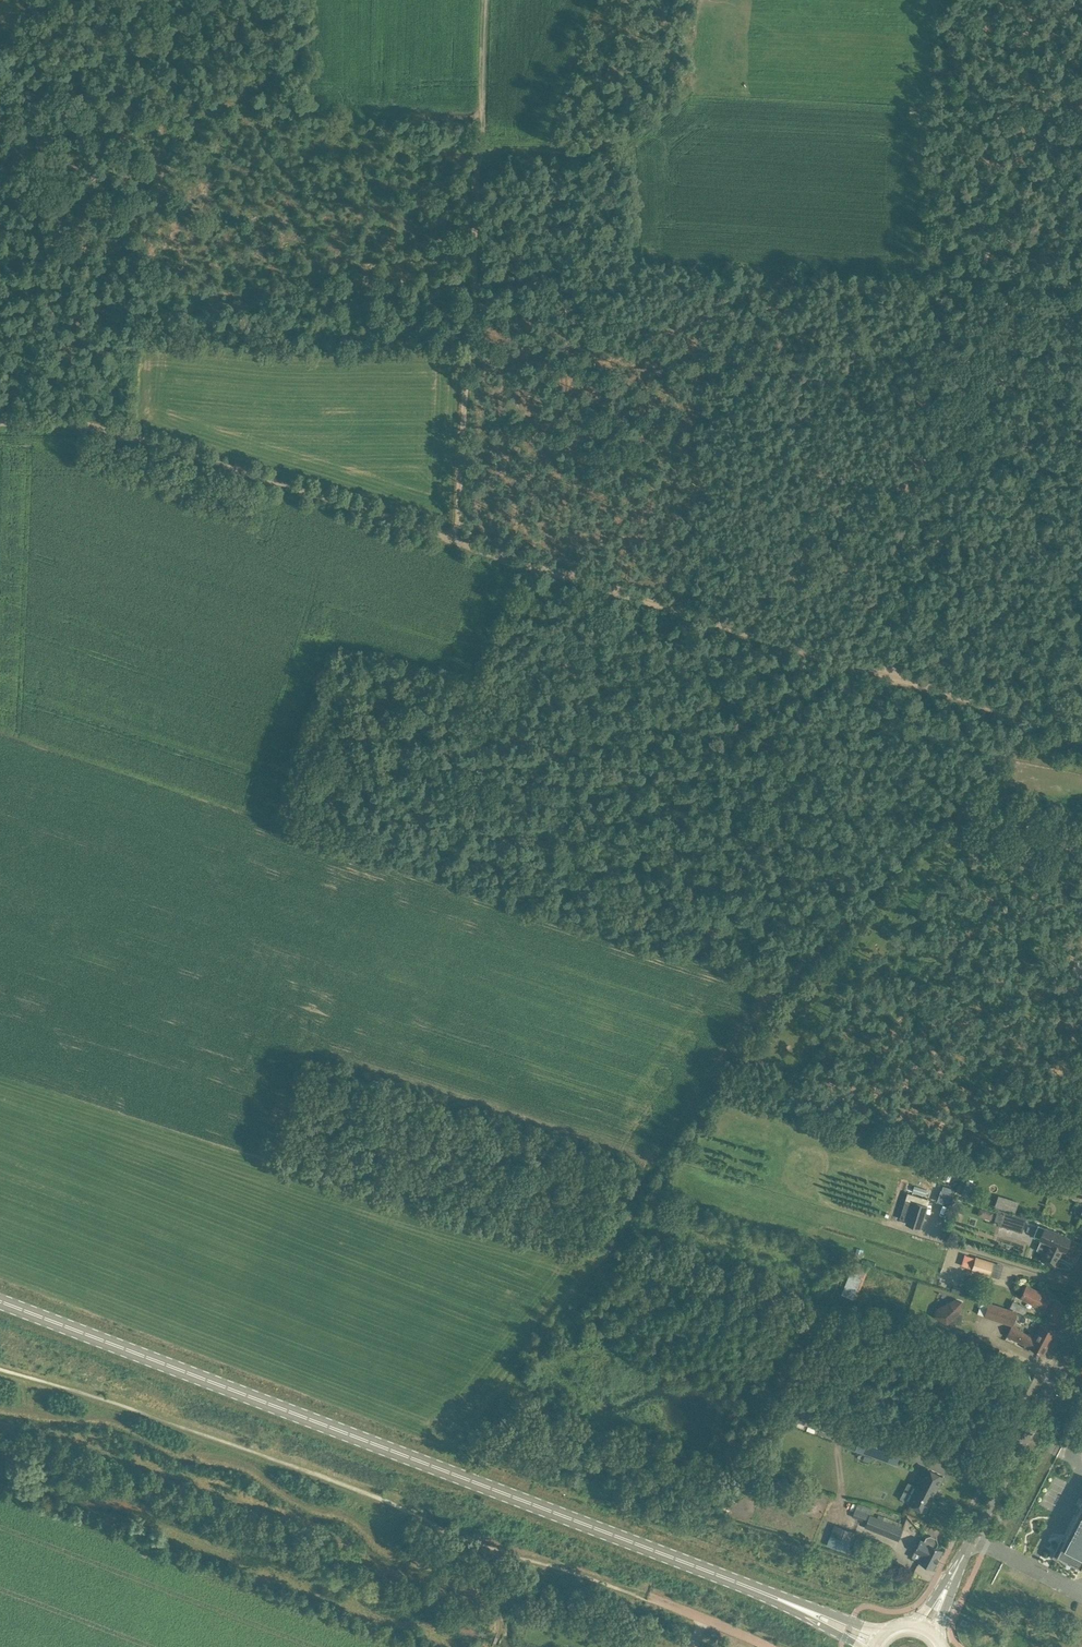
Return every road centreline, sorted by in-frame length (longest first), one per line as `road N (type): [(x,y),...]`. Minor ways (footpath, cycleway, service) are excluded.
road 1 (track): [(1034,720),(765,994),(615,1240),(469,1441)]
road 2 (secondary): [(801,1608),(0,1302)]
road 3 (track): [(456,537),(485,0)]
road 4 (track): [(456,537),(135,438),(81,425),(0,424)]
road 5 (track): [(791,643),(456,537)]
road 6 (tertiary): [(943,1592),(1081,1325)]
road 7 (track): [(1081,713),(1034,720),(883,672)]
road 8 (unclassified): [(770,1646),(648,1597)]

